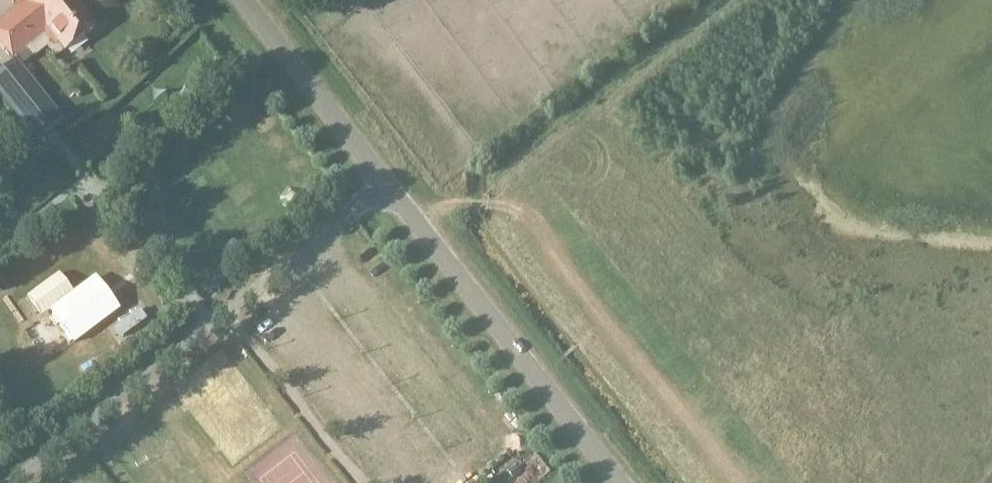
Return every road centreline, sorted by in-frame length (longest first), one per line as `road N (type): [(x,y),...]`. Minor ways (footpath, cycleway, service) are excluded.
road 1 (unclassified): [(620,482),(241,0)]

